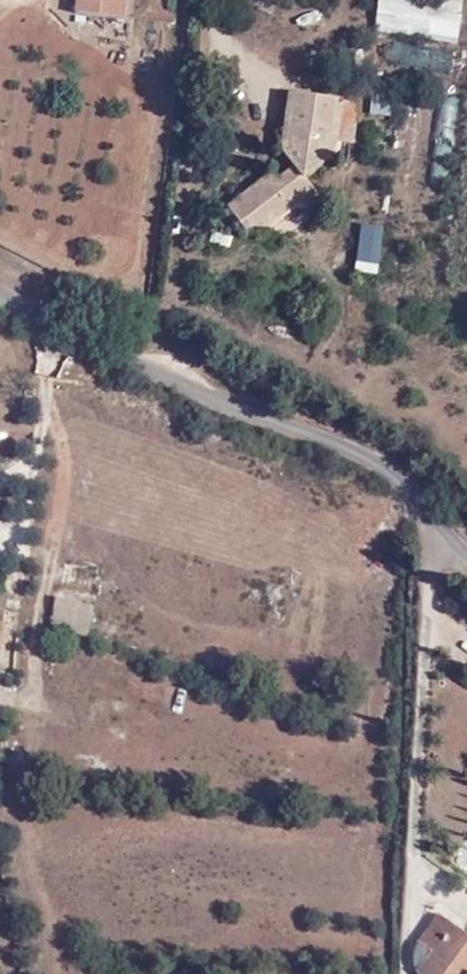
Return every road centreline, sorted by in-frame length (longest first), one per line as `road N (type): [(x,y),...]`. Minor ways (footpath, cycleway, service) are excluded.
road 1 (residential): [(0,294),(148,372),(341,443),(466,553)]

